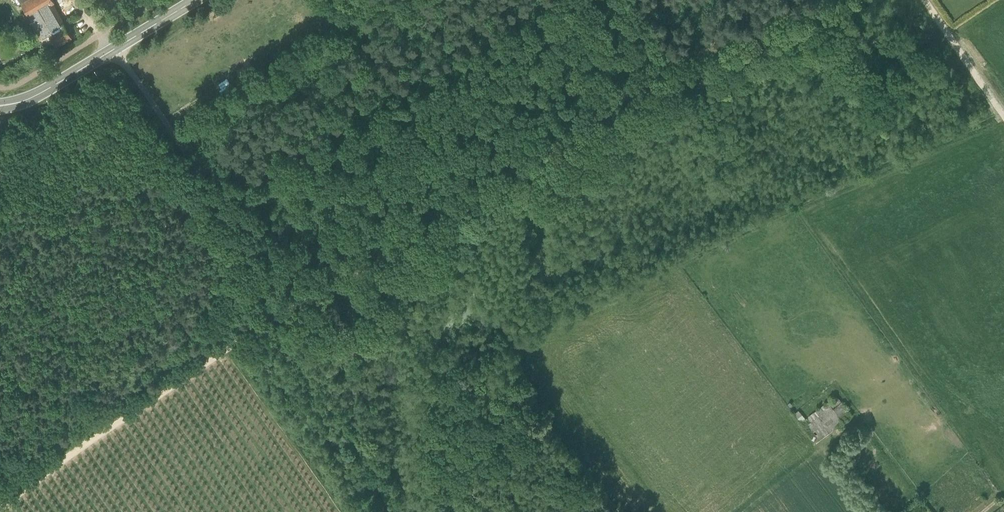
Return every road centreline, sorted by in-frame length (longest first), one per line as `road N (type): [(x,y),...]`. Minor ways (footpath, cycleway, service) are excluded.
road 1 (track): [(816,0),(723,36),(357,280),(277,313)]
road 2 (track): [(519,23),(219,205)]
road 3 (track): [(277,313),(1,511)]
road 4 (tertiary): [(2,107),(42,94),(195,0)]
road 5 (track): [(219,205),(114,49)]
road 6 (track): [(1003,112),(927,0)]
road 7 (track): [(277,313),(219,205)]

